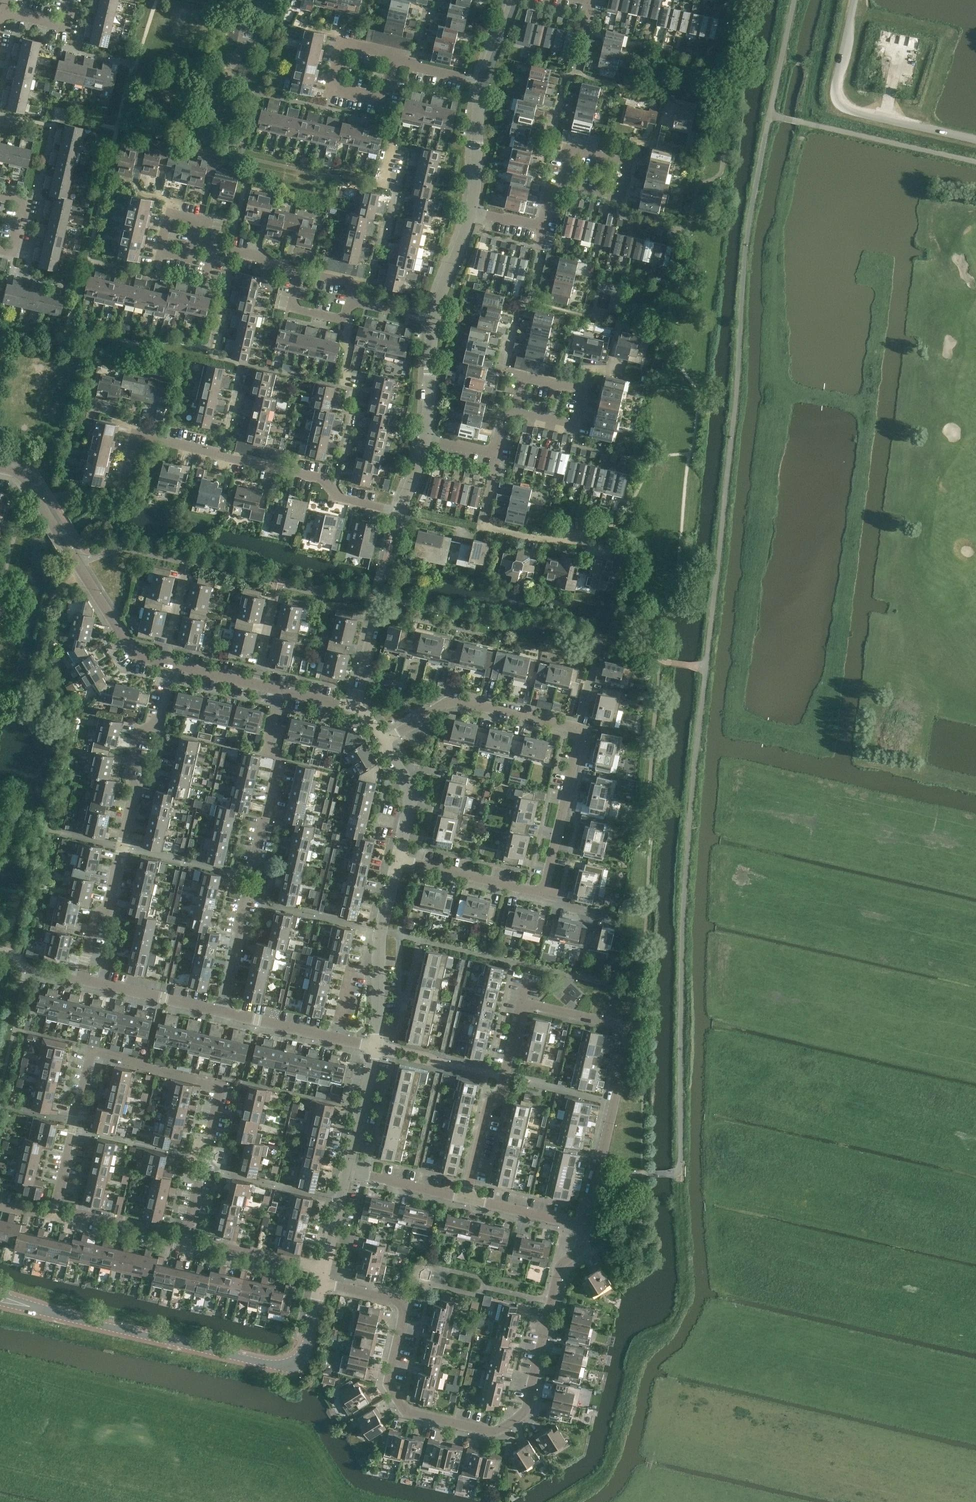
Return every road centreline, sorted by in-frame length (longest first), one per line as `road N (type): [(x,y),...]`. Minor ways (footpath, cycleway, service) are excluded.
road 1 (residential): [(322,1284),(404,1303),(392,1364),(409,1414),(499,1430),(533,1405),(560,1269),(580,1252),(585,1227)]
road 2 (residential): [(53,1216),(91,1054),(223,1086),(194,1168),(200,1180),(185,1245)]
road 3 (residential): [(543,895),(579,731),(466,697),(441,702),(389,739)]
road 4 (residential): [(223,1011),(246,903),(242,880),(258,869),(278,780),(283,689)]
road 5 (residential): [(82,977),(96,919),(111,899),(143,737),(172,700),(177,669)]
road 6 (unclassified): [(67,1316),(294,1368),(322,1284)]
road 7 (residential): [(585,1227),(624,1033),(611,1022),(523,1001)]
road 8 (residential): [(334,490),(324,479),(135,435),(120,494)]
road 9 (residential): [(164,662),(139,658),(127,644),(30,476),(0,465)]
road 10 (residential): [(468,1197),(523,1001)]
road 11 (residential): [(378,1048),(383,932),(398,862)]
road 12 (residential): [(579,535),(537,539),(481,524),(495,454)]
road 13 (residential): [(334,490),(347,441),(348,321)]
road 14 (residential): [(378,1048),(223,1011)]
road 15 (residential): [(386,101),(338,89),(342,43),(397,57)]
road 16 (residential): [(543,895),(398,862)]
road 17 (residential): [(325,1269),(219,1244),(209,1251),(185,1245)]
road 18 (residential): [(223,1011),(82,977)]
road 19 (residential): [(185,1245),(79,1212),(53,1216)]
road 20 (residential): [(472,212),(477,80)]
road 21 (residential): [(398,862),(413,795),(389,739)]
road 22 (residential): [(349,1168),(378,1048)]
road 23 (residential): [(349,1168),(468,1197)]
road 24 (residential): [(468,1197),(585,1227)]

